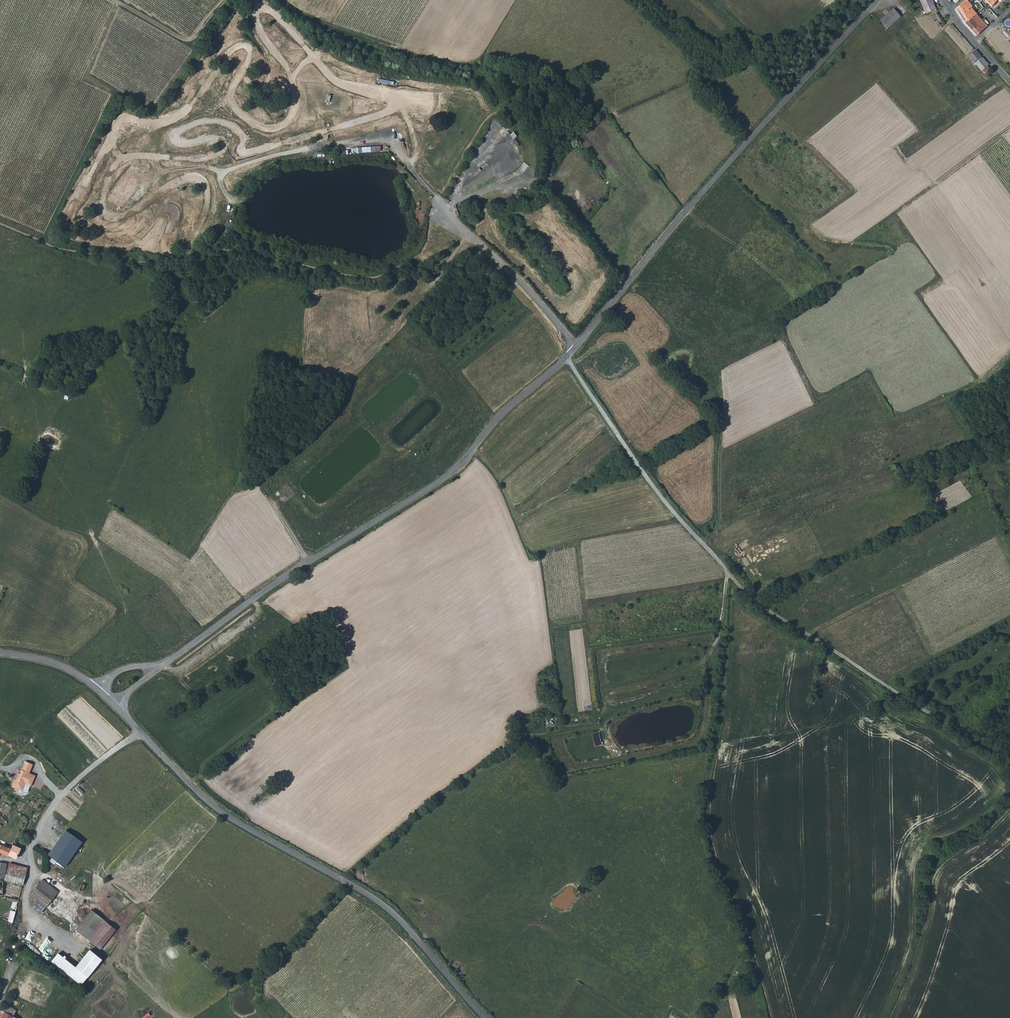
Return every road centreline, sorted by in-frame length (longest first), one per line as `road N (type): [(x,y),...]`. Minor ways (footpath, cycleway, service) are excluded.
road 1 (unclassified): [(879,0),(711,181),(575,347),(455,468),(161,665)]
road 2 (track): [(1009,761),(747,595),(656,490),(566,356)]
road 3 (tertiary): [(113,704),(208,802),(386,909),(484,1017)]
road 4 (track): [(560,735),(558,754),(578,767),(692,742),(728,574)]
road 5 (track): [(784,341),(815,403),(868,378),(891,419),(979,382),(1009,353)]
road 6 (track): [(698,540),(719,520),(719,372)]
road 7 (track): [(226,0),(189,41),(111,0)]
road 8 (track): [(1009,128),(897,213)]

